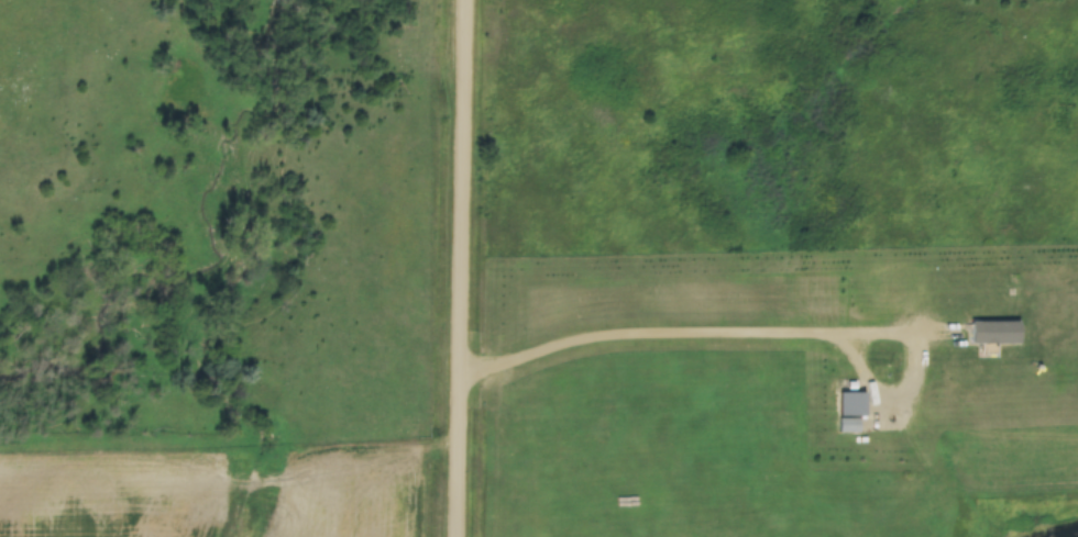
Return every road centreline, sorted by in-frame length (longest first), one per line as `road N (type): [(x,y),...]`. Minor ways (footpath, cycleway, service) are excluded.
road 1 (track): [(464,377),(591,338),(647,333),(756,333),(866,336),(913,338),(921,347),(920,382),(903,396),(880,392),(867,374),(866,336)]
road 2 (track): [(460,536),(466,0)]

